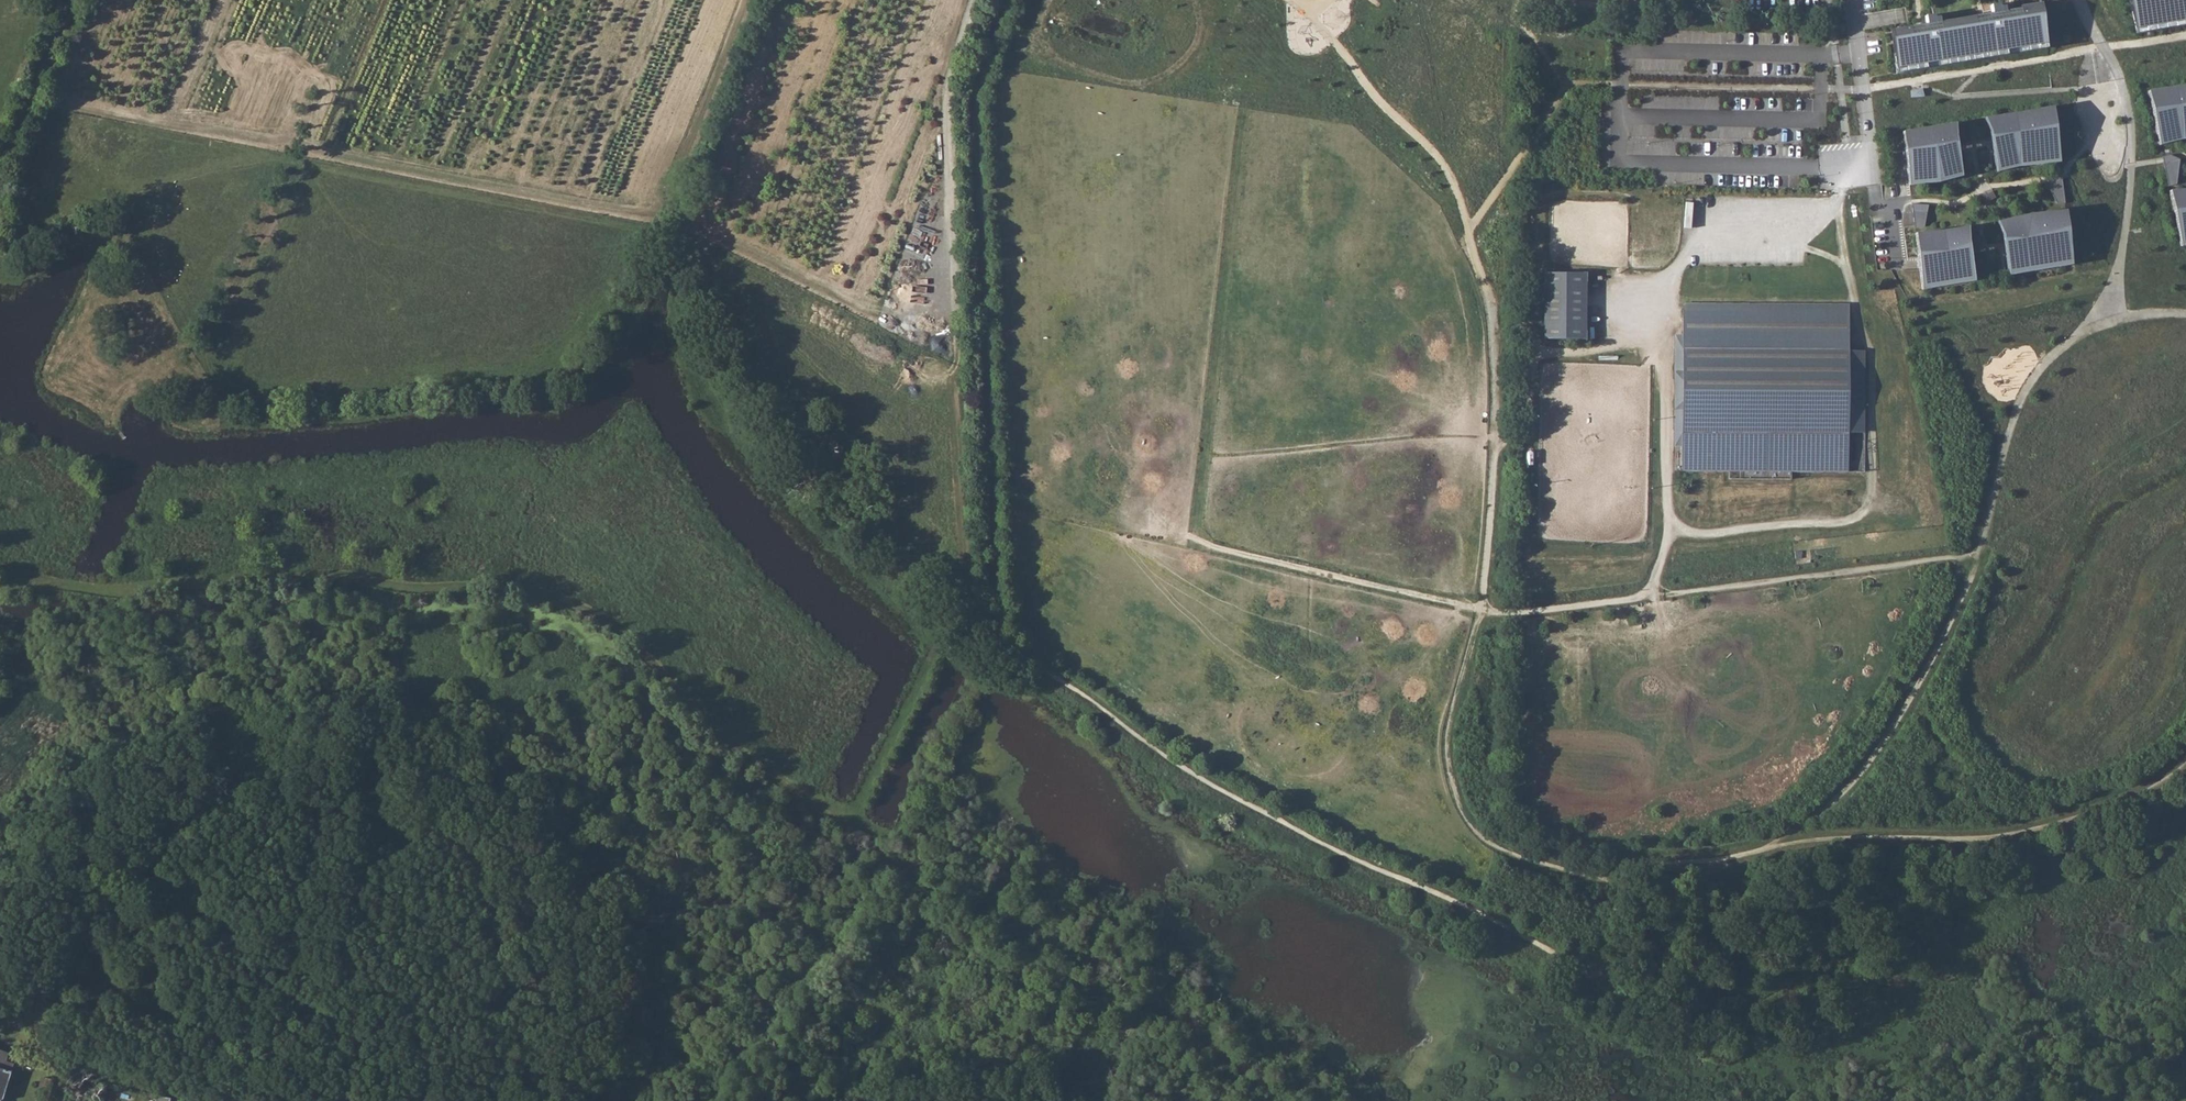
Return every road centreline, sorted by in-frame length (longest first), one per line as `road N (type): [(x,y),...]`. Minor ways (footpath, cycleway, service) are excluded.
road 1 (track): [(1810,240),(1841,248),(1855,274),(1863,330),(1880,332),(1881,504),(1701,527),(1683,518),(1670,492),(1669,275),(1687,250),(1708,238)]
road 2 (residential): [(1851,0),(1872,183)]
road 3 (track): [(1,166),(74,0)]

